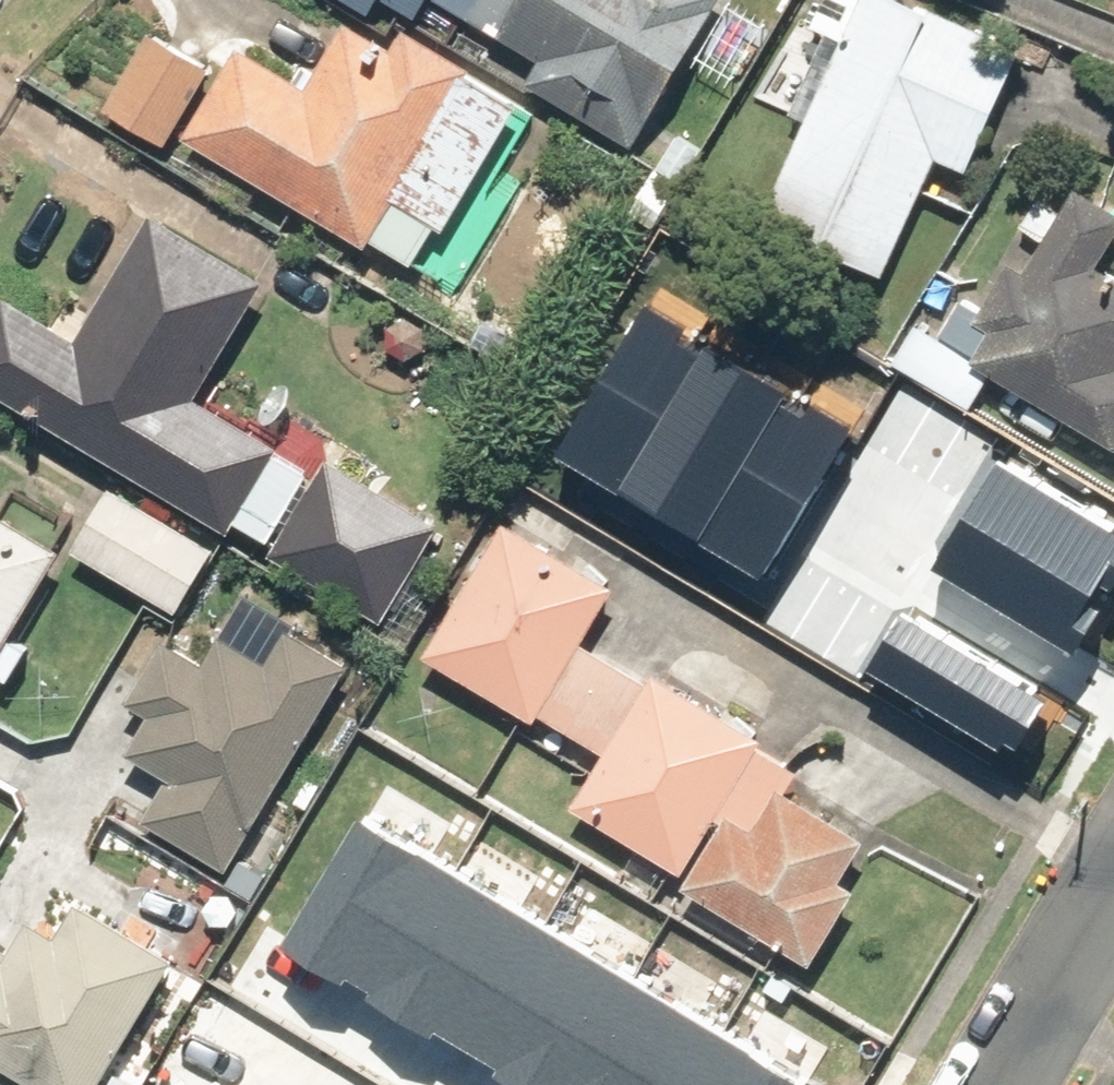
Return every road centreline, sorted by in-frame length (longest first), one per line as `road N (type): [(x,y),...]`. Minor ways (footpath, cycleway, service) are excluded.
road 1 (residential): [(992,1084),(1113,880)]

